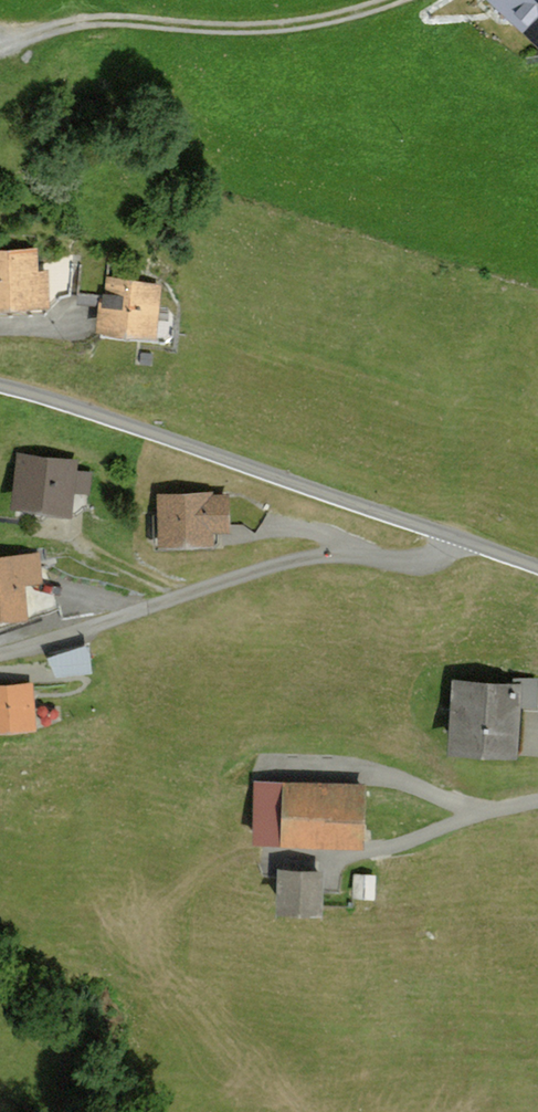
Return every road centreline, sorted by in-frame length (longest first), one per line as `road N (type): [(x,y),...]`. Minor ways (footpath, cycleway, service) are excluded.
road 1 (unclassified): [(537,568),(0,385)]

